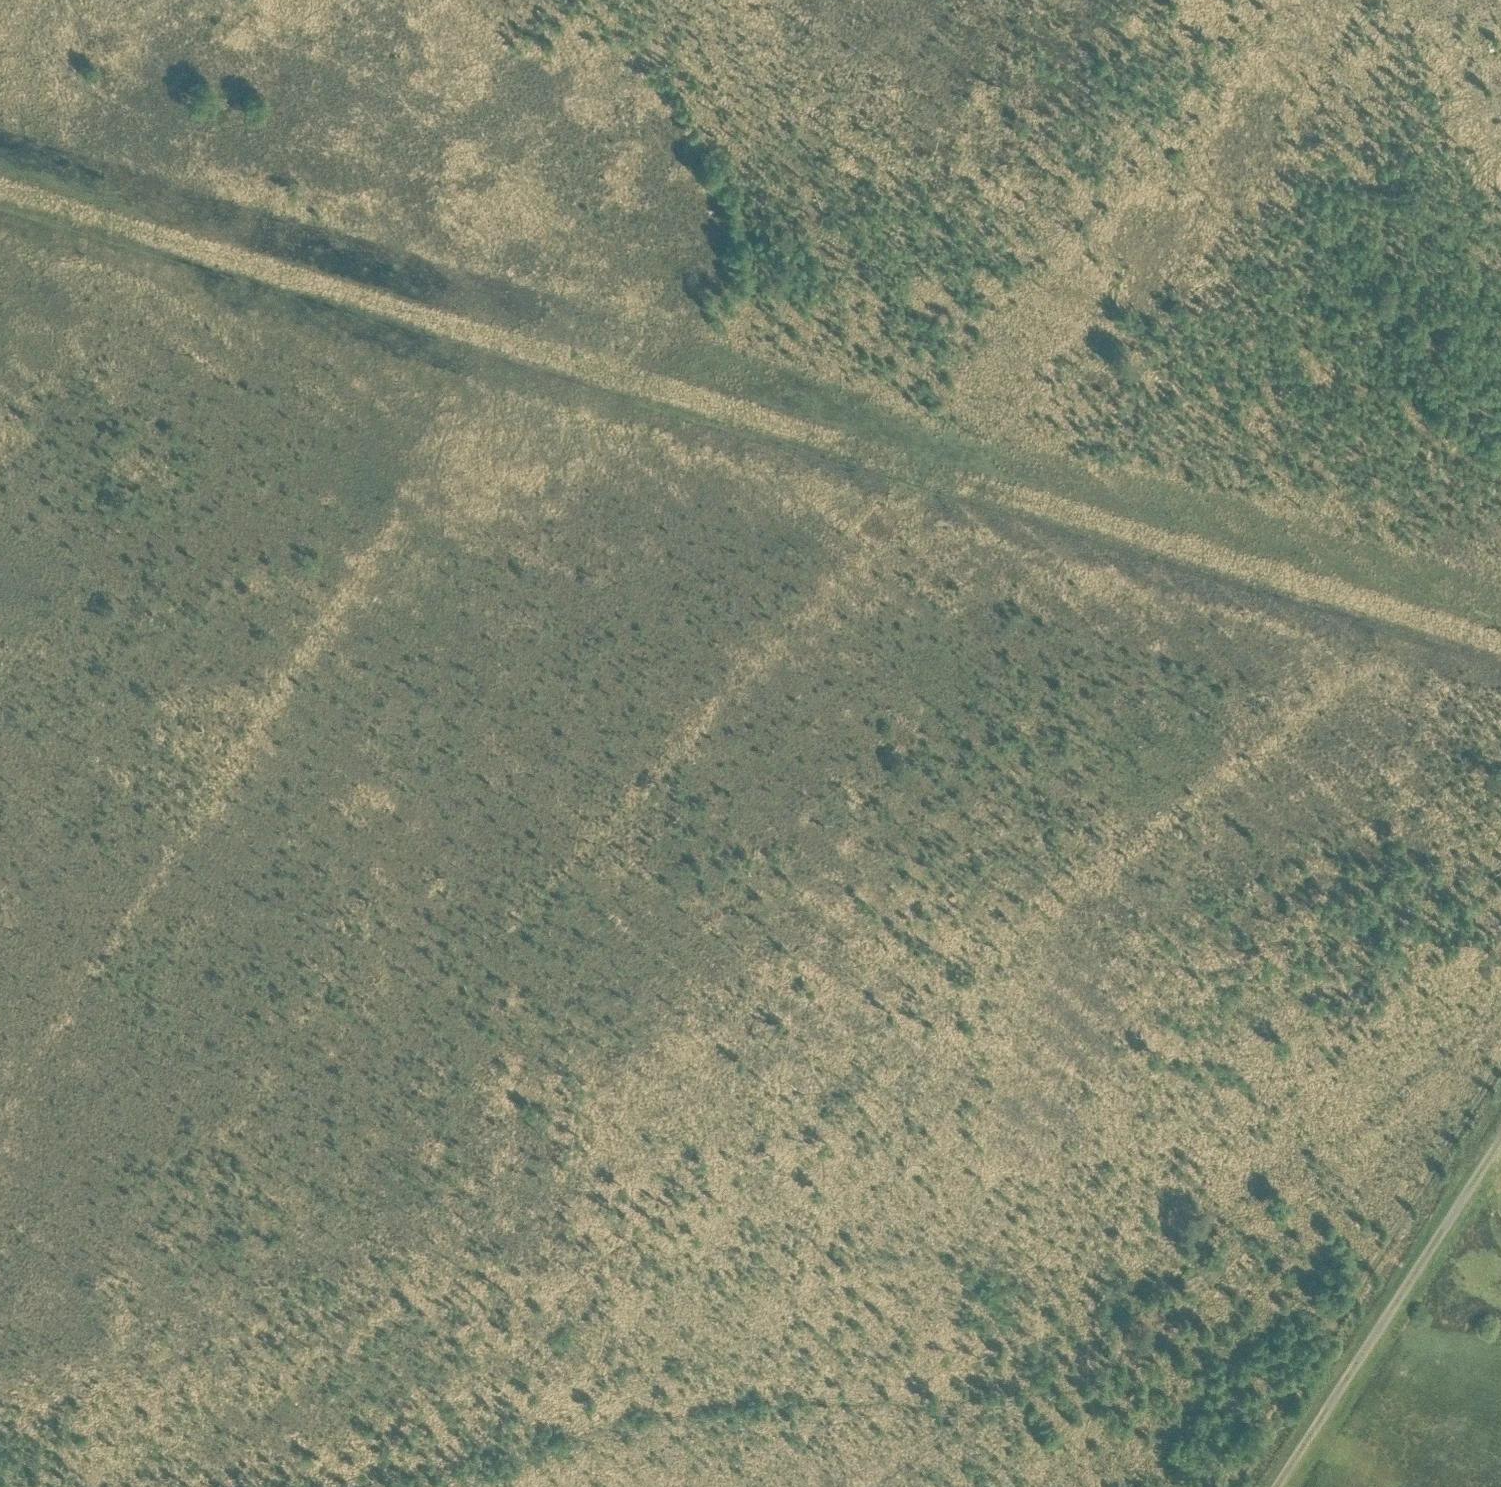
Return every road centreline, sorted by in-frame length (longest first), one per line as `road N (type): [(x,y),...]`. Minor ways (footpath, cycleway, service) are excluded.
road 1 (track): [(1277,1486),(1500,1137)]

